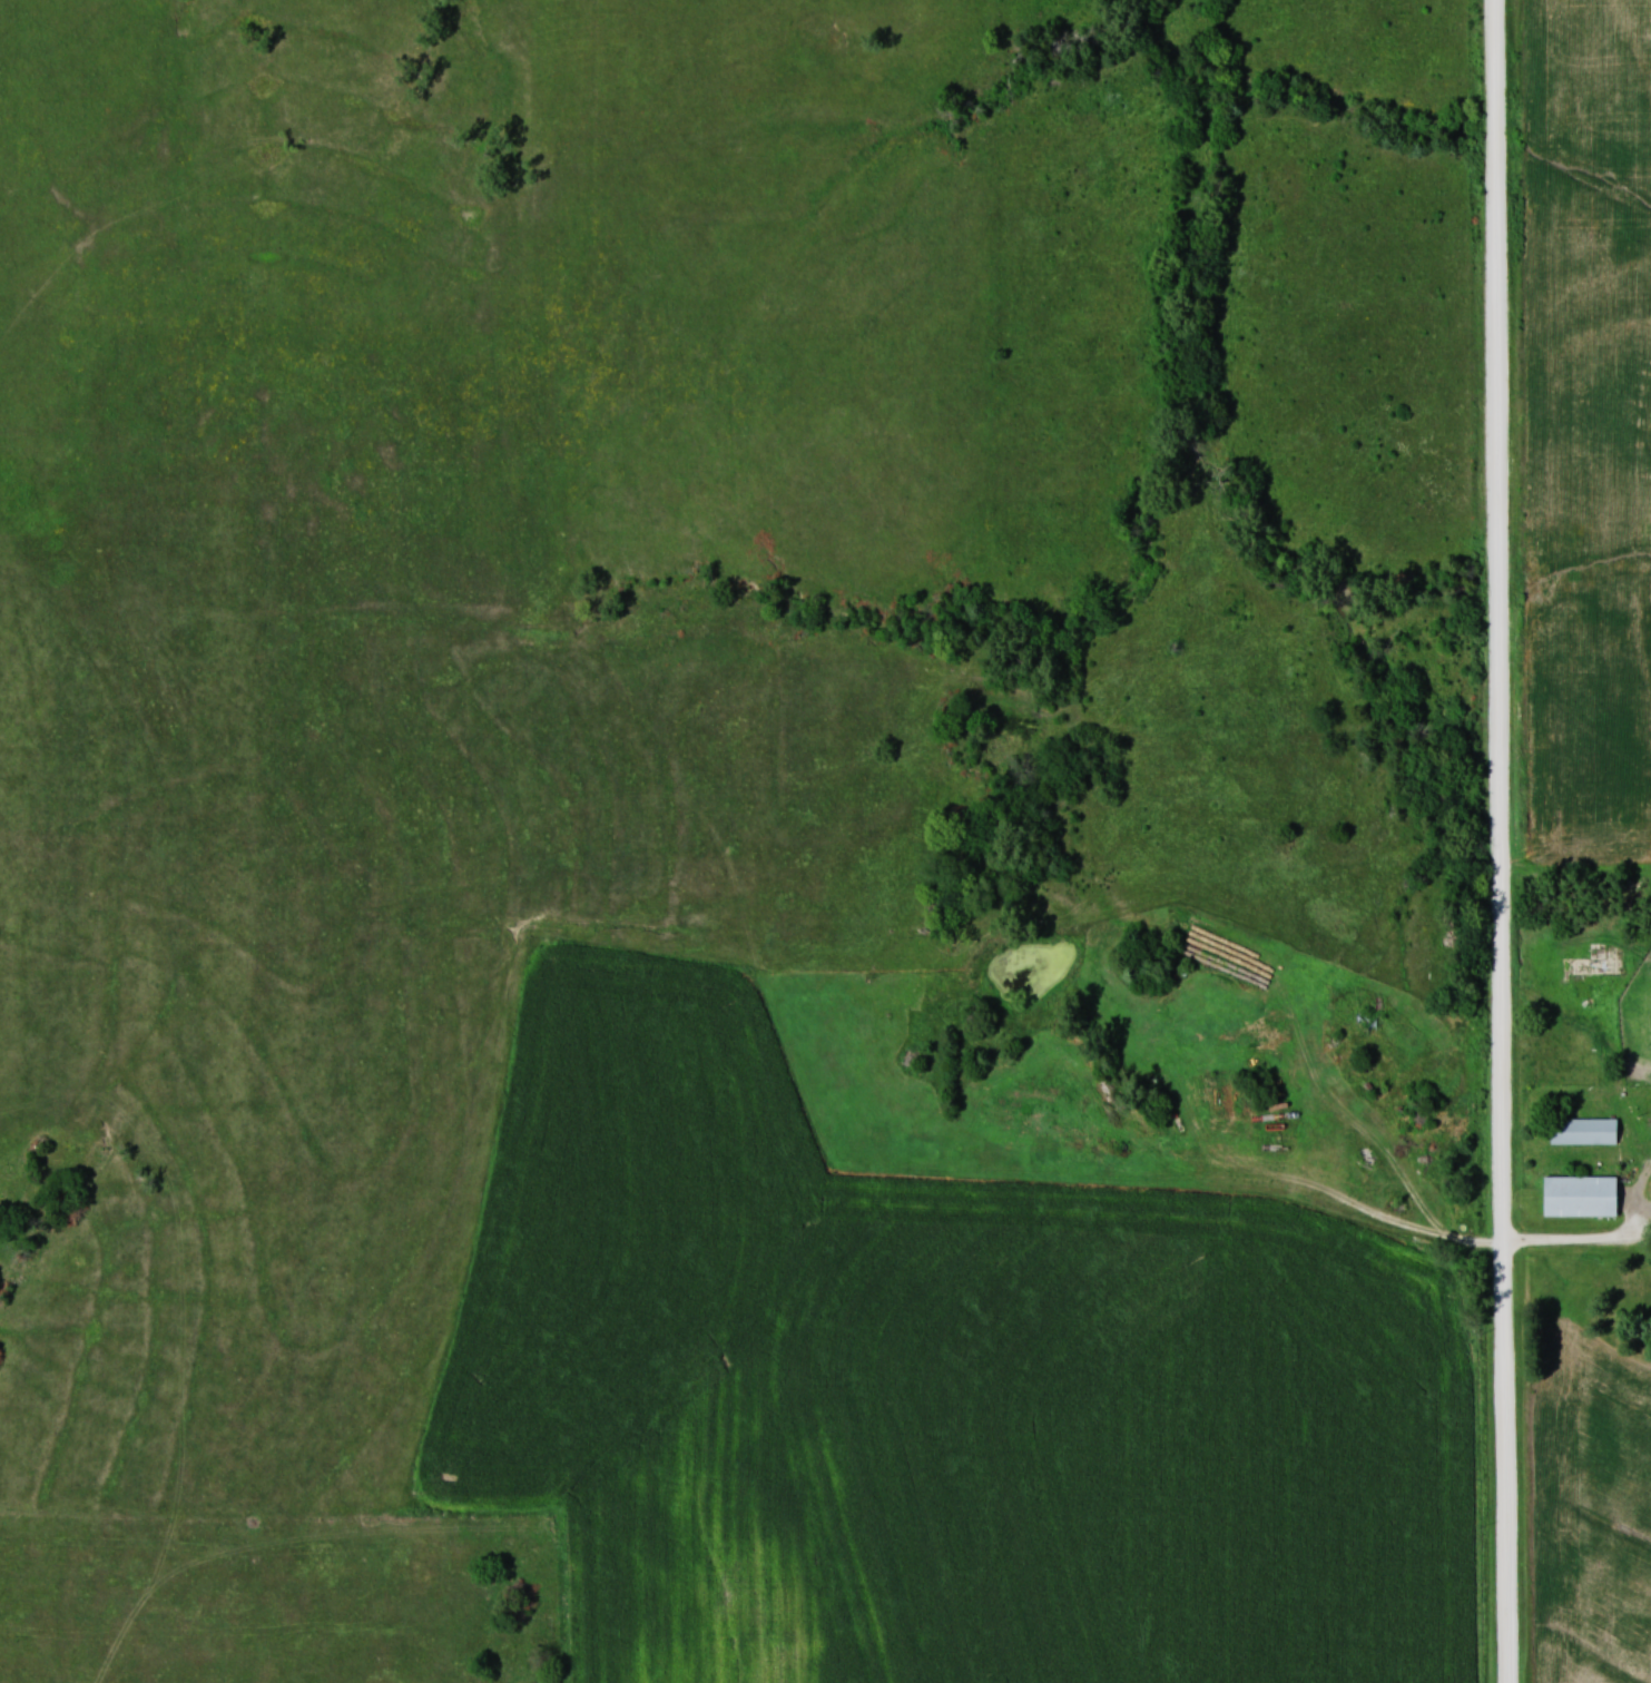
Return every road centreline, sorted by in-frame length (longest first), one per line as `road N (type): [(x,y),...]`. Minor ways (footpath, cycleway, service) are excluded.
road 1 (tertiary): [(1510,1682),(1496,0)]

